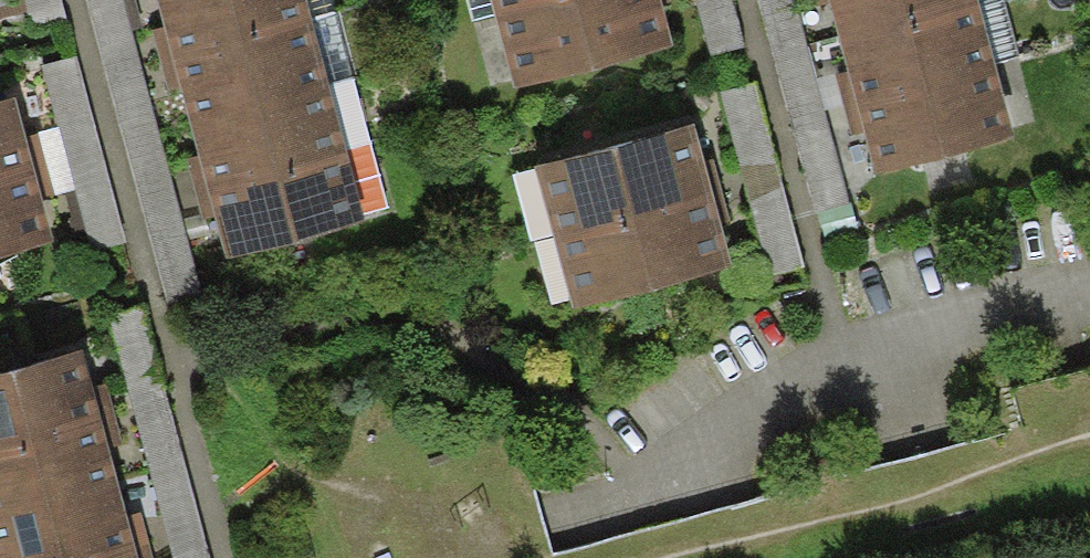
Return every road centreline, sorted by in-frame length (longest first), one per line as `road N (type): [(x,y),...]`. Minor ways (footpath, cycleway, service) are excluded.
road 1 (residential): [(224,557),(75,0)]
road 2 (residential): [(1089,297),(839,365),(641,497),(573,515)]

